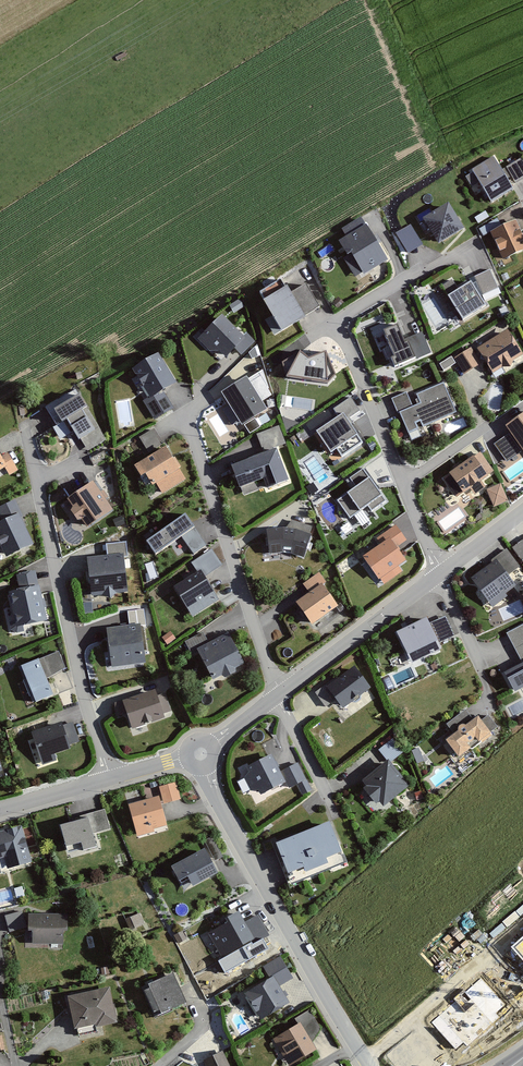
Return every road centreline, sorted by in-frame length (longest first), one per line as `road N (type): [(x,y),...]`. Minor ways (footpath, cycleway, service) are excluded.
road 1 (residential): [(28,441),(110,779)]
road 2 (residential): [(369,1065),(206,770)]
road 3 (residential): [(466,252),(404,279),(345,321),(346,343),(404,483)]
road 4 (residential): [(185,415),(278,696)]
road 5 (residential): [(440,572),(278,696)]

